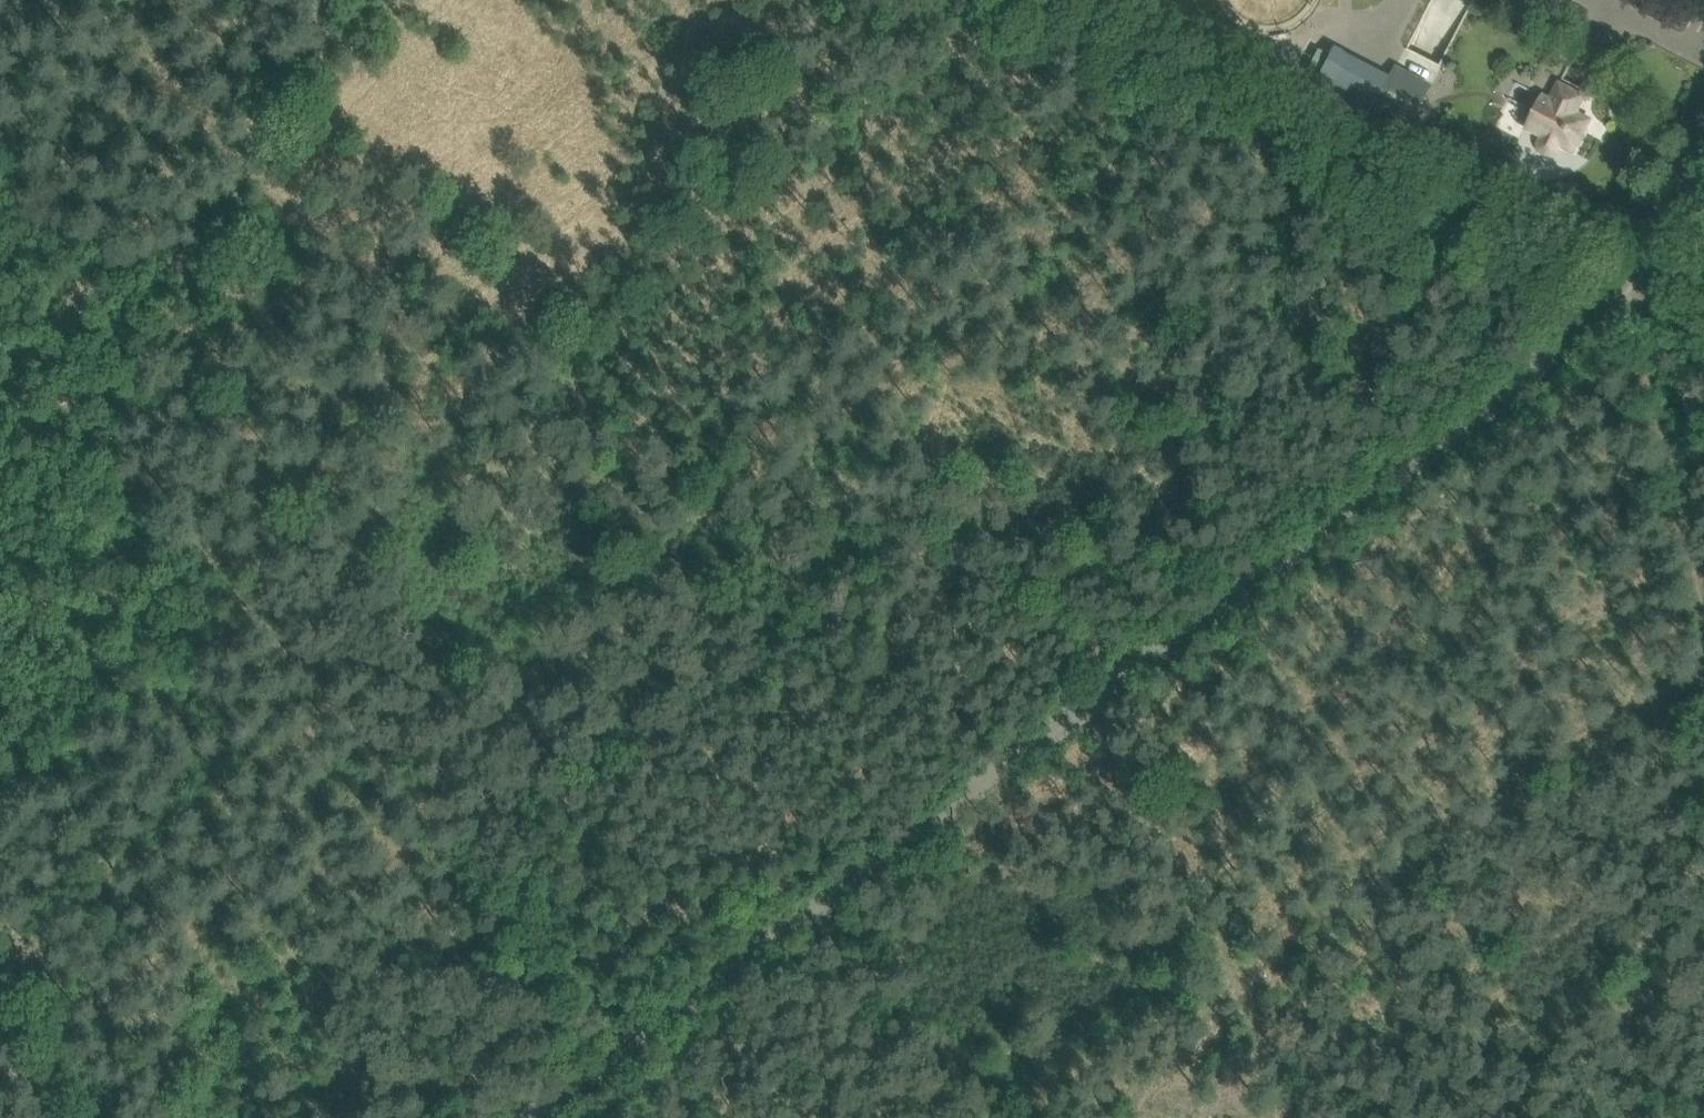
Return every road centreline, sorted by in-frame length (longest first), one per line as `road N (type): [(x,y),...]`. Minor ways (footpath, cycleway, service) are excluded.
road 1 (unclassified): [(526,1117),(1619,273),(1659,216),(1703,125)]
road 2 (track): [(204,204),(1129,647),(1286,1117)]
road 3 (track): [(86,446),(618,1046),(653,1117)]
road 4 (track): [(1020,0),(1284,126),(1473,199),(1619,273)]
road 5 (track): [(1619,273),(1703,626)]
road 6 (track): [(173,265),(306,0)]

